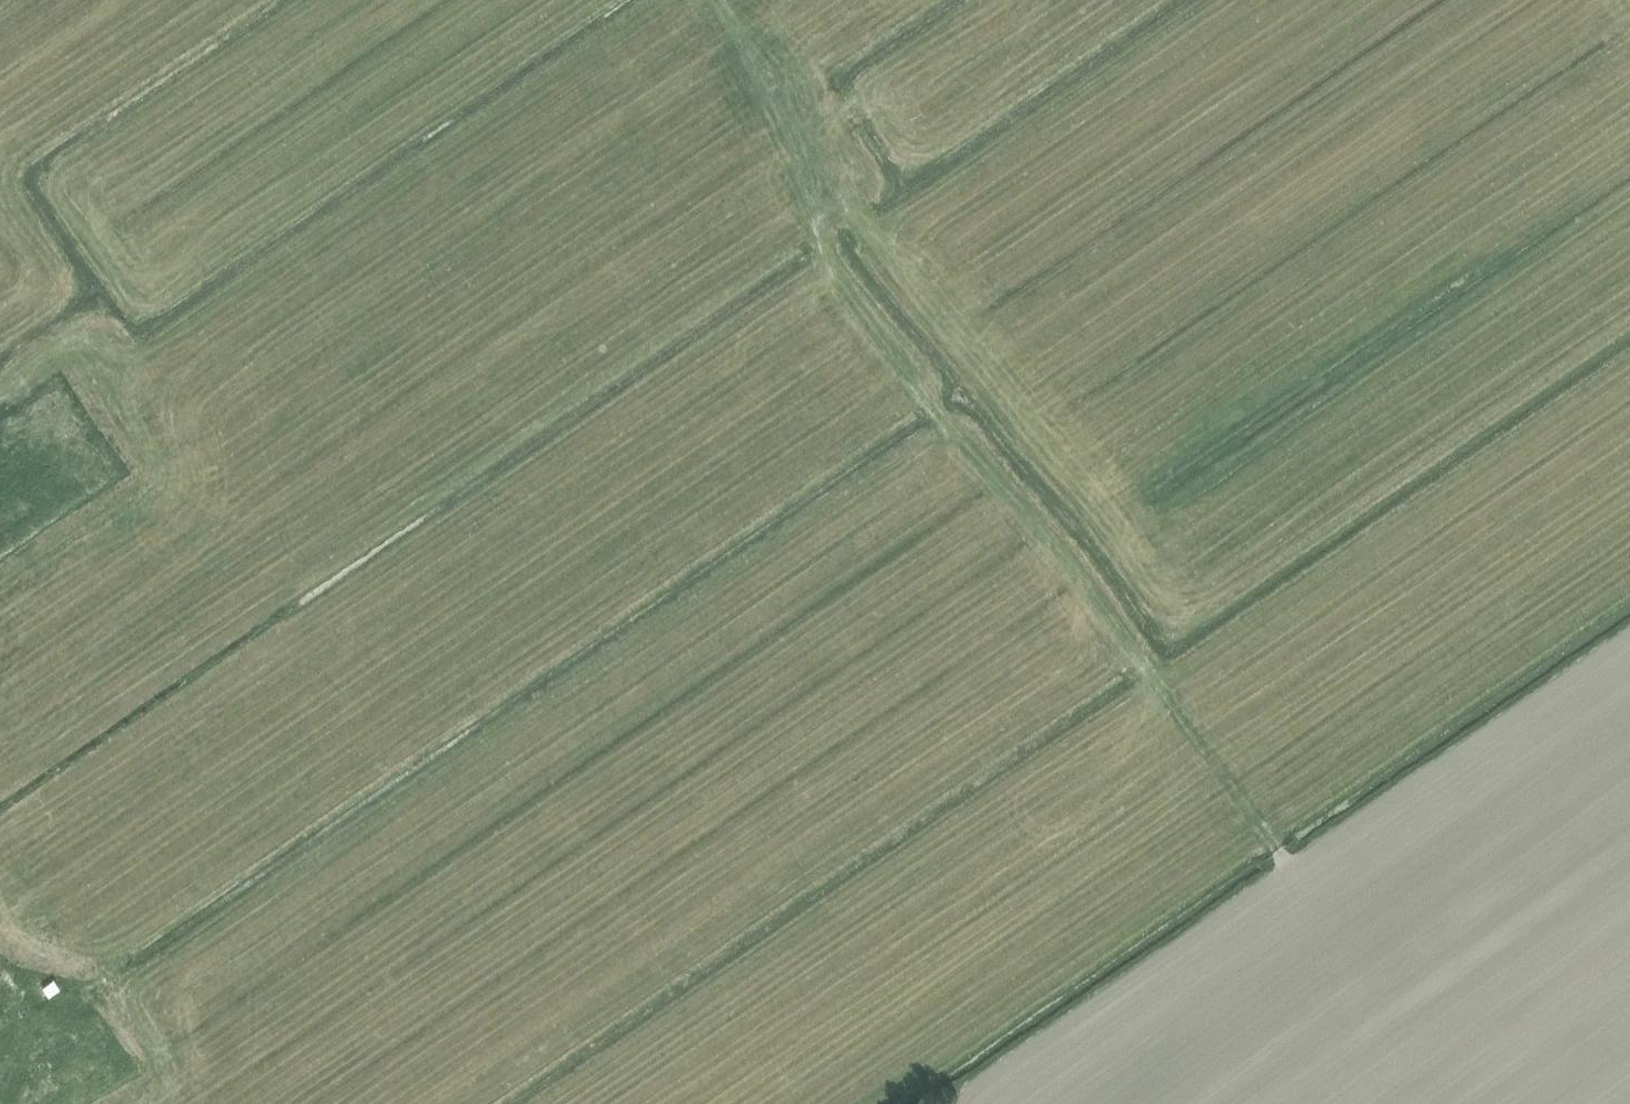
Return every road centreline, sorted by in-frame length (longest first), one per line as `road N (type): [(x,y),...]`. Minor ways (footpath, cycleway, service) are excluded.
road 1 (track): [(1229,786),(1136,644),(909,385),(817,239),(786,108),(716,0)]

